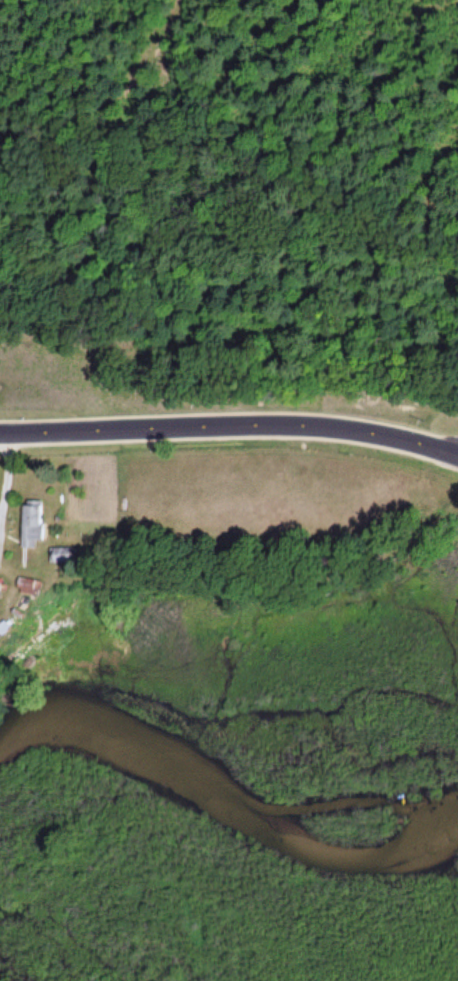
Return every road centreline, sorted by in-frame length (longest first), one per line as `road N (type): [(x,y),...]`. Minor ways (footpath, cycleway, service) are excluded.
road 1 (tertiary): [(457,458),(307,426),(0,436)]

